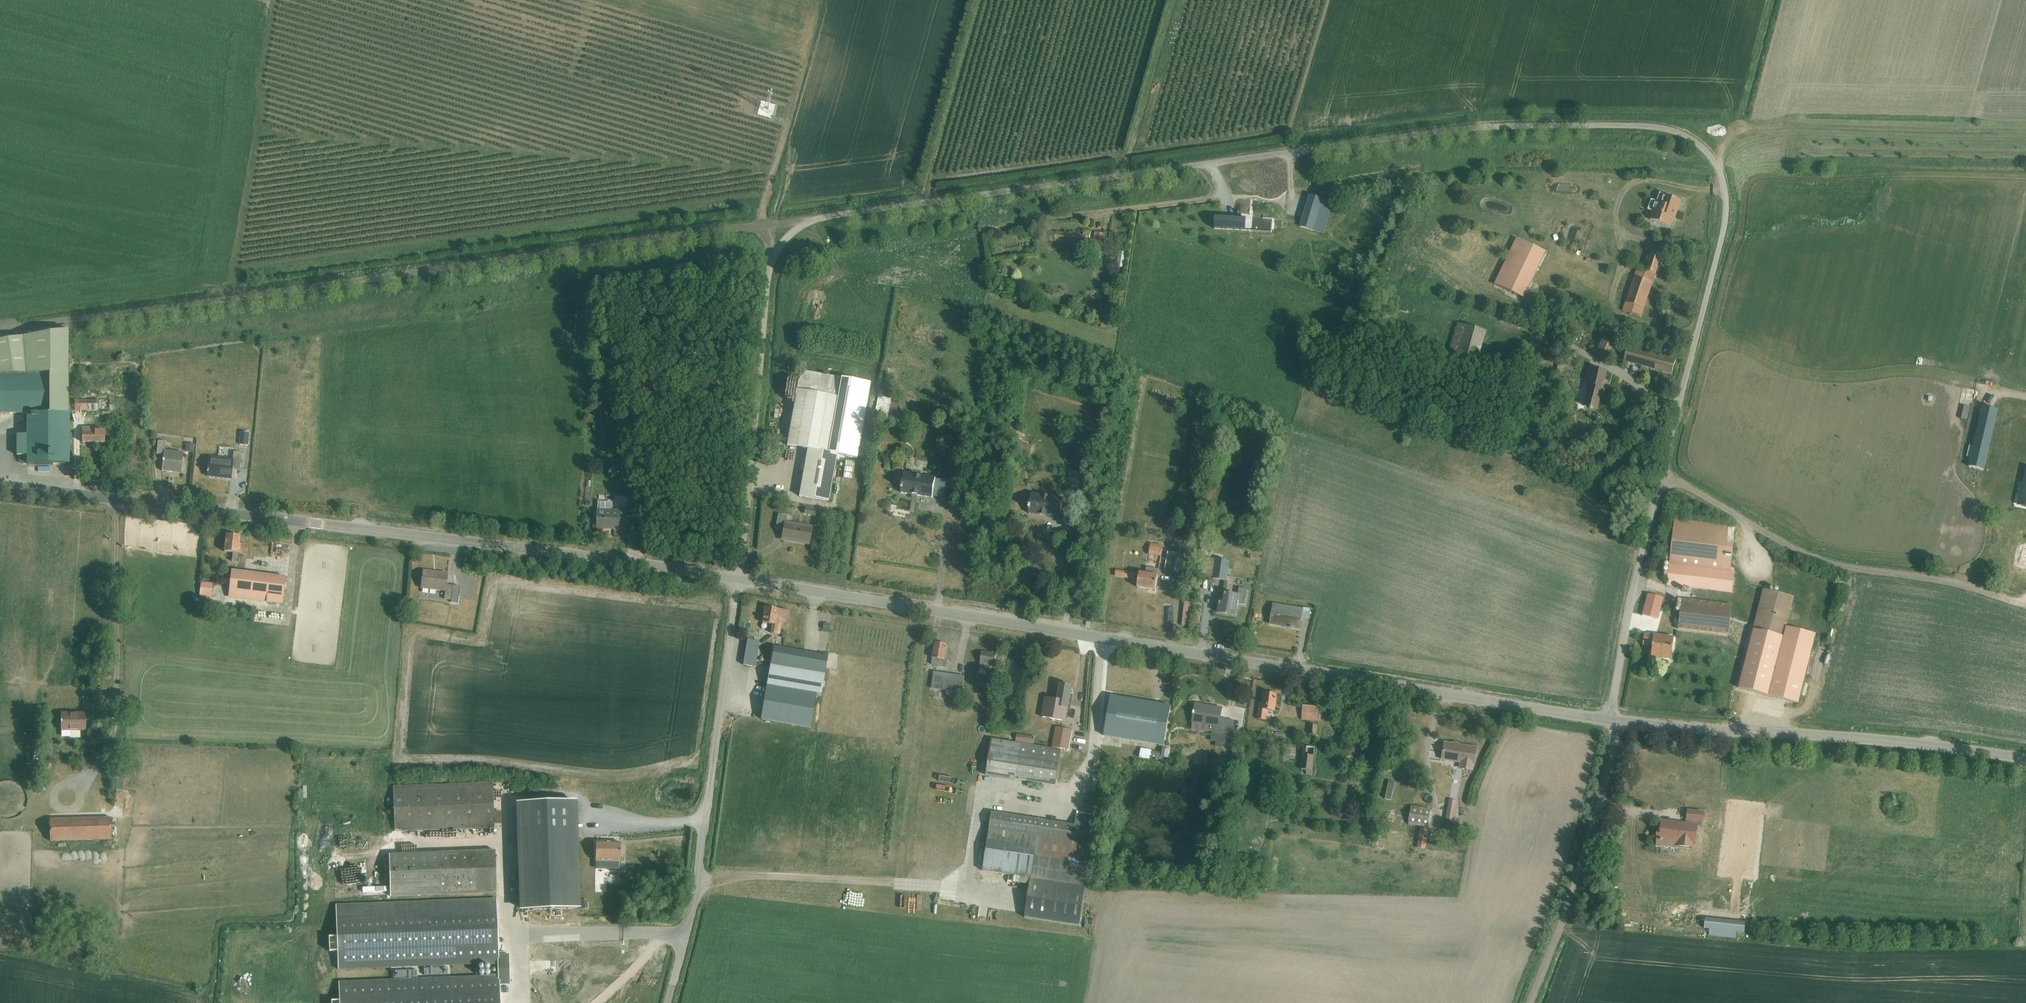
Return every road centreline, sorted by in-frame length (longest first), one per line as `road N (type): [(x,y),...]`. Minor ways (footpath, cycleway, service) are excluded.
road 1 (residential): [(812,220),(1529,125),(1671,130),(1711,155),(1725,191)]
road 2 (tertiary): [(1613,721),(738,579)]
road 3 (track): [(0,330),(812,220)]
road 4 (tertiary): [(738,579),(0,486)]
road 5 (unclassified): [(666,1002),(695,882),(738,579)]
road 6 (tertiary): [(2025,759),(1613,721)]
road 7 (residential): [(1661,477),(1834,563),(1930,577),(2025,605)]
road 8 (unclassified): [(738,579),(771,266),(793,231),(812,220)]
road 9 (unclassified): [(1661,477),(1724,227),(1725,191)]
road 10 (unclassified): [(1532,1002),(1578,879),(1606,783),(1613,721)]
road 11 (track): [(1711,155),(1747,127),(1960,128)]
road 12 (unclassified): [(1613,721),(1661,477)]

